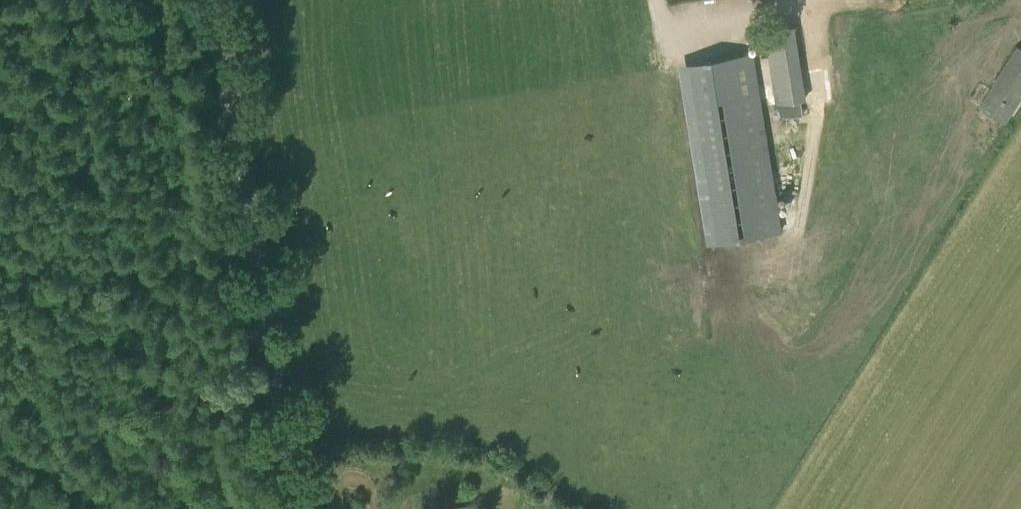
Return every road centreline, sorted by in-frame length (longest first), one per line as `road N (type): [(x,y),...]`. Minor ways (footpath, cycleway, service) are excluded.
road 1 (tertiary): [(294,508),(216,0)]

